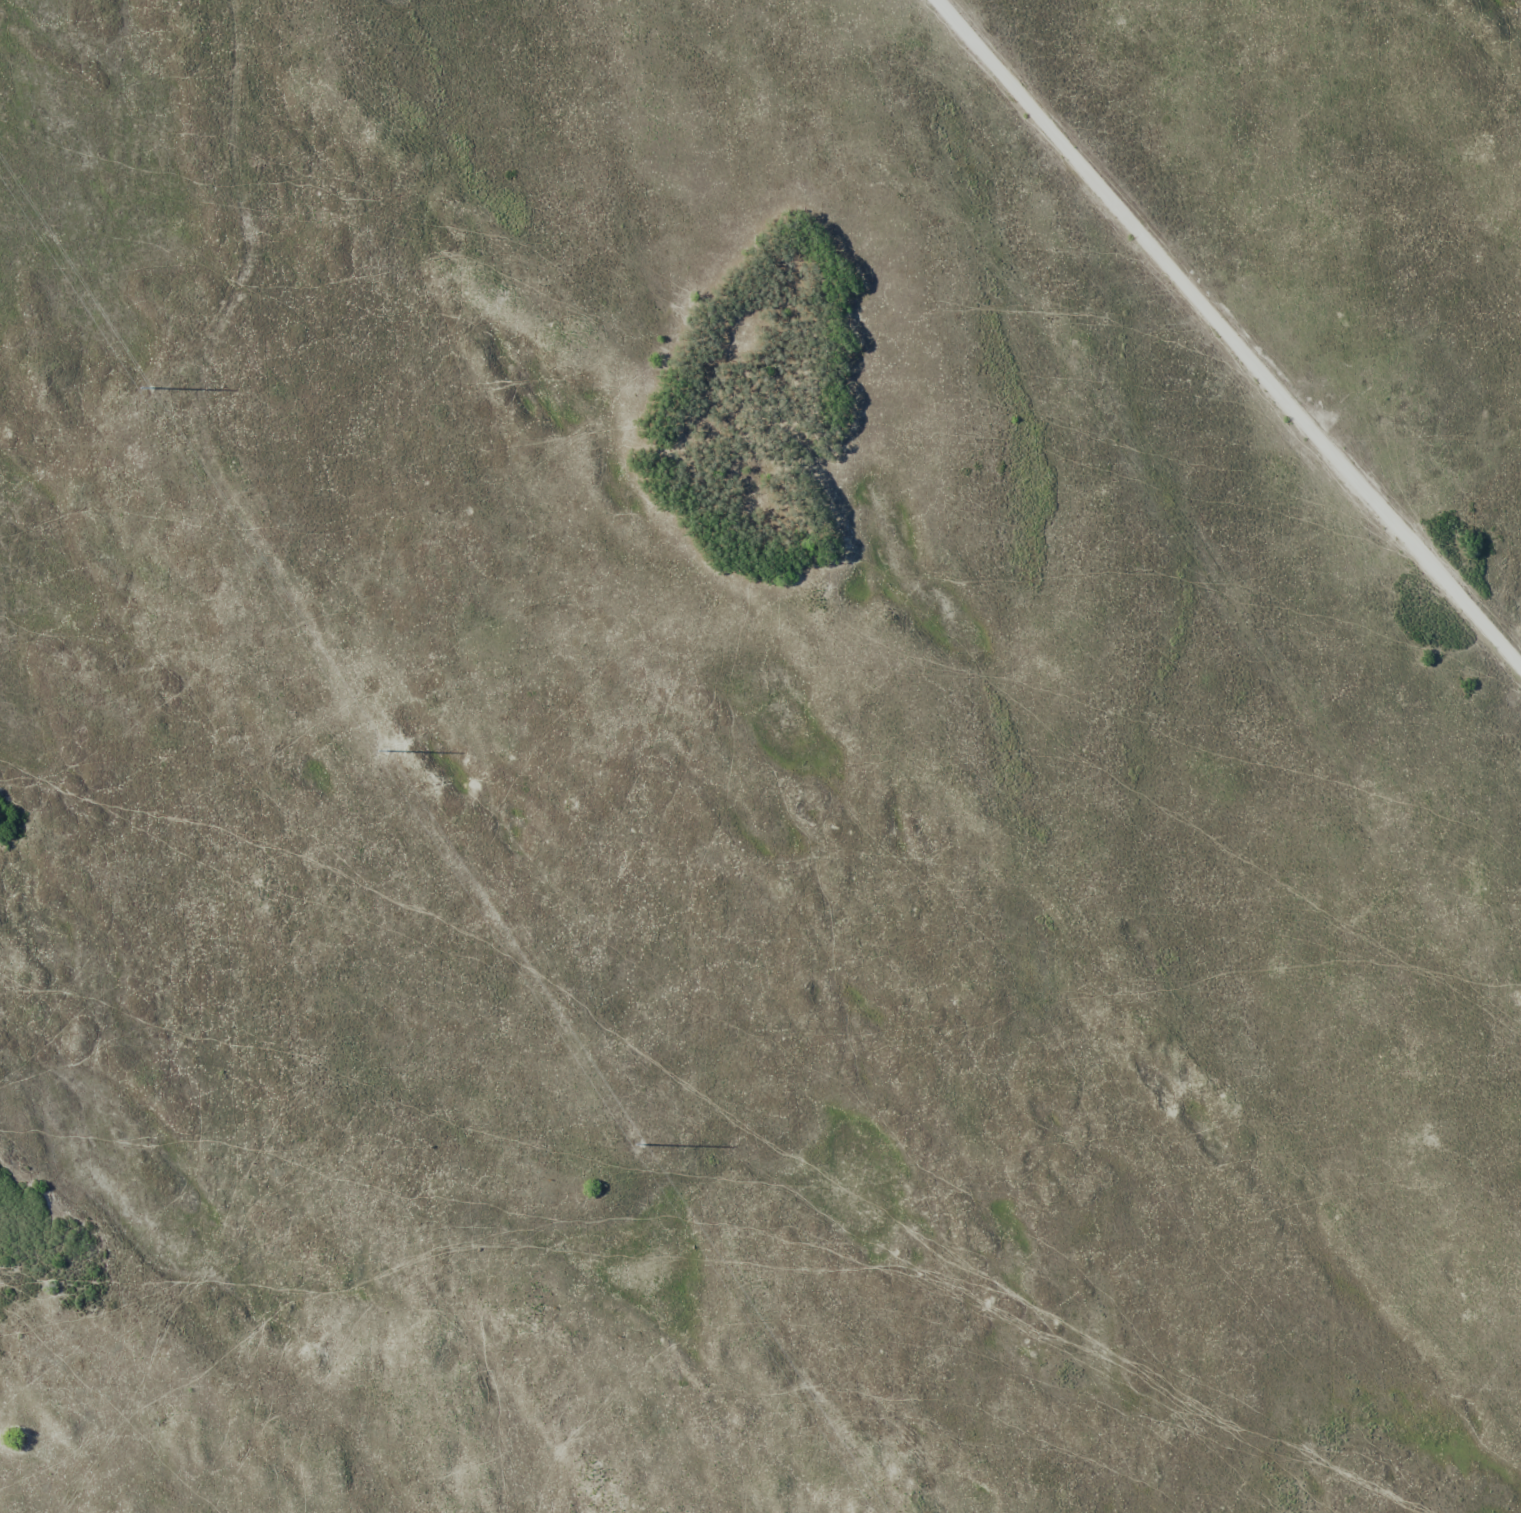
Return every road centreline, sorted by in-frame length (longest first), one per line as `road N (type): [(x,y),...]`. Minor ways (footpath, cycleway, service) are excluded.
road 1 (residential): [(1520,657),(949,0)]

